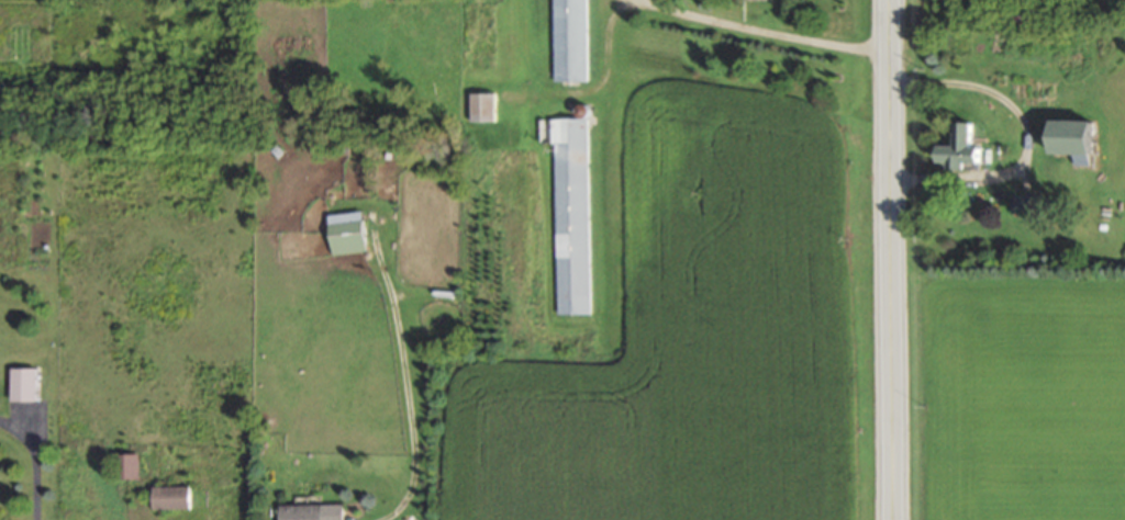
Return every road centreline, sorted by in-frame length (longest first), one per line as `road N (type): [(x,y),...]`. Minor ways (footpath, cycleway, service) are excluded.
road 1 (tertiary): [(890,0),(894,519)]

